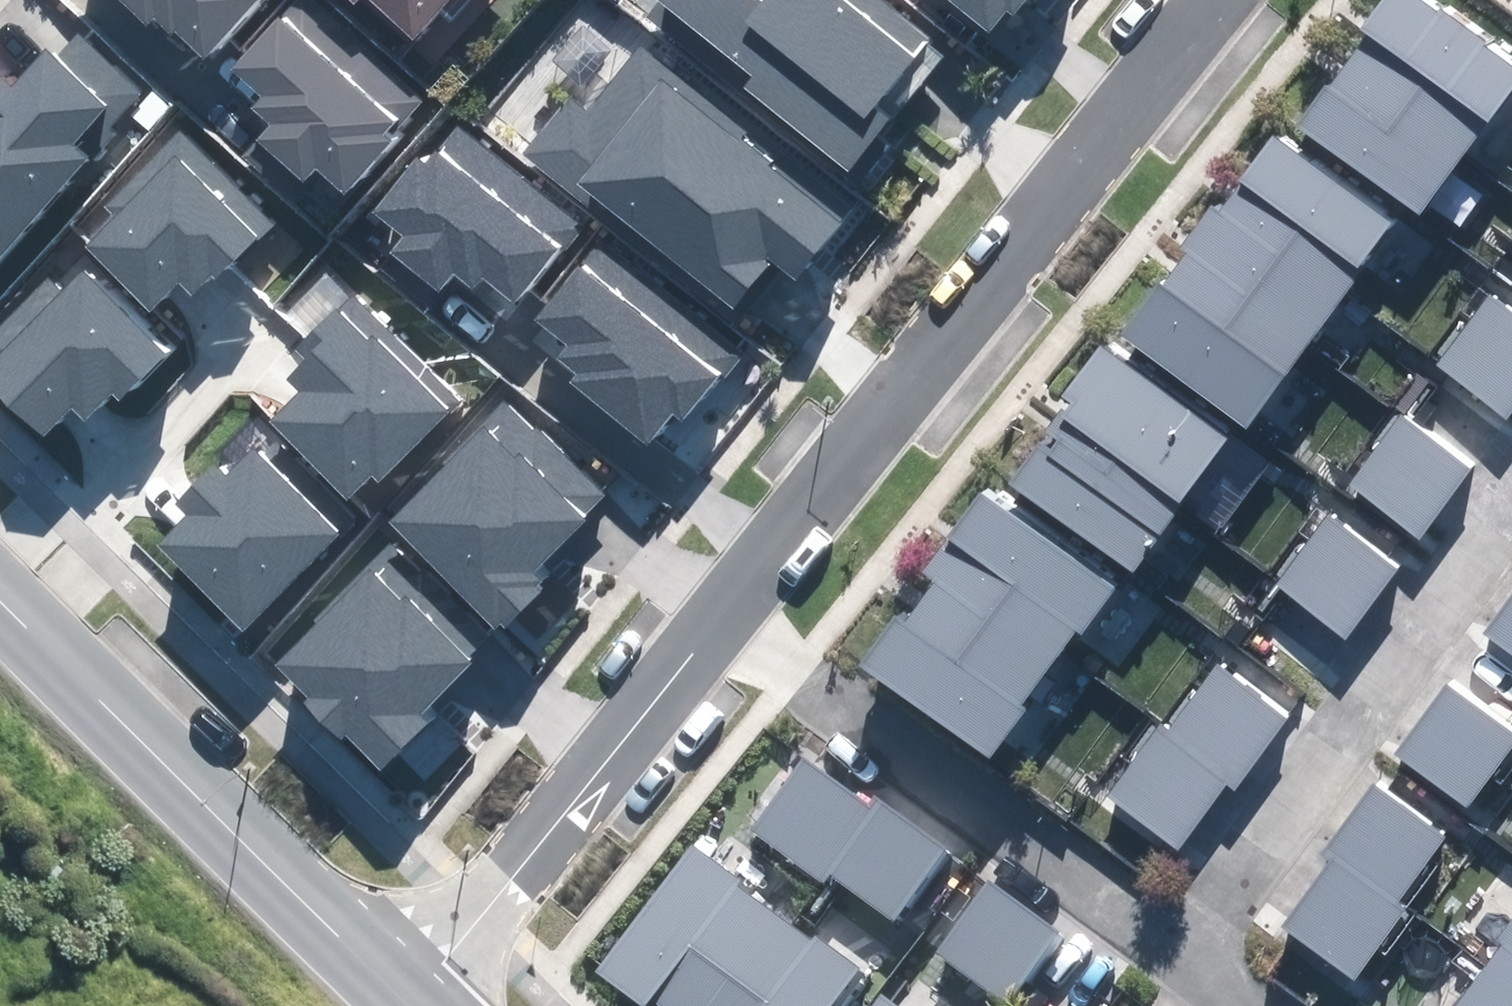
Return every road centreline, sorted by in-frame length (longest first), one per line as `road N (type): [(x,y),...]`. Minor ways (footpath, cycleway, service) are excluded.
road 1 (residential): [(699,635),(1204,0)]
road 2 (residential): [(1154,959),(1511,482)]
road 3 (residential): [(0,591),(403,1005)]
road 4 (residential): [(699,635),(1154,959)]
road 5 (residential): [(410,1005),(699,635)]

